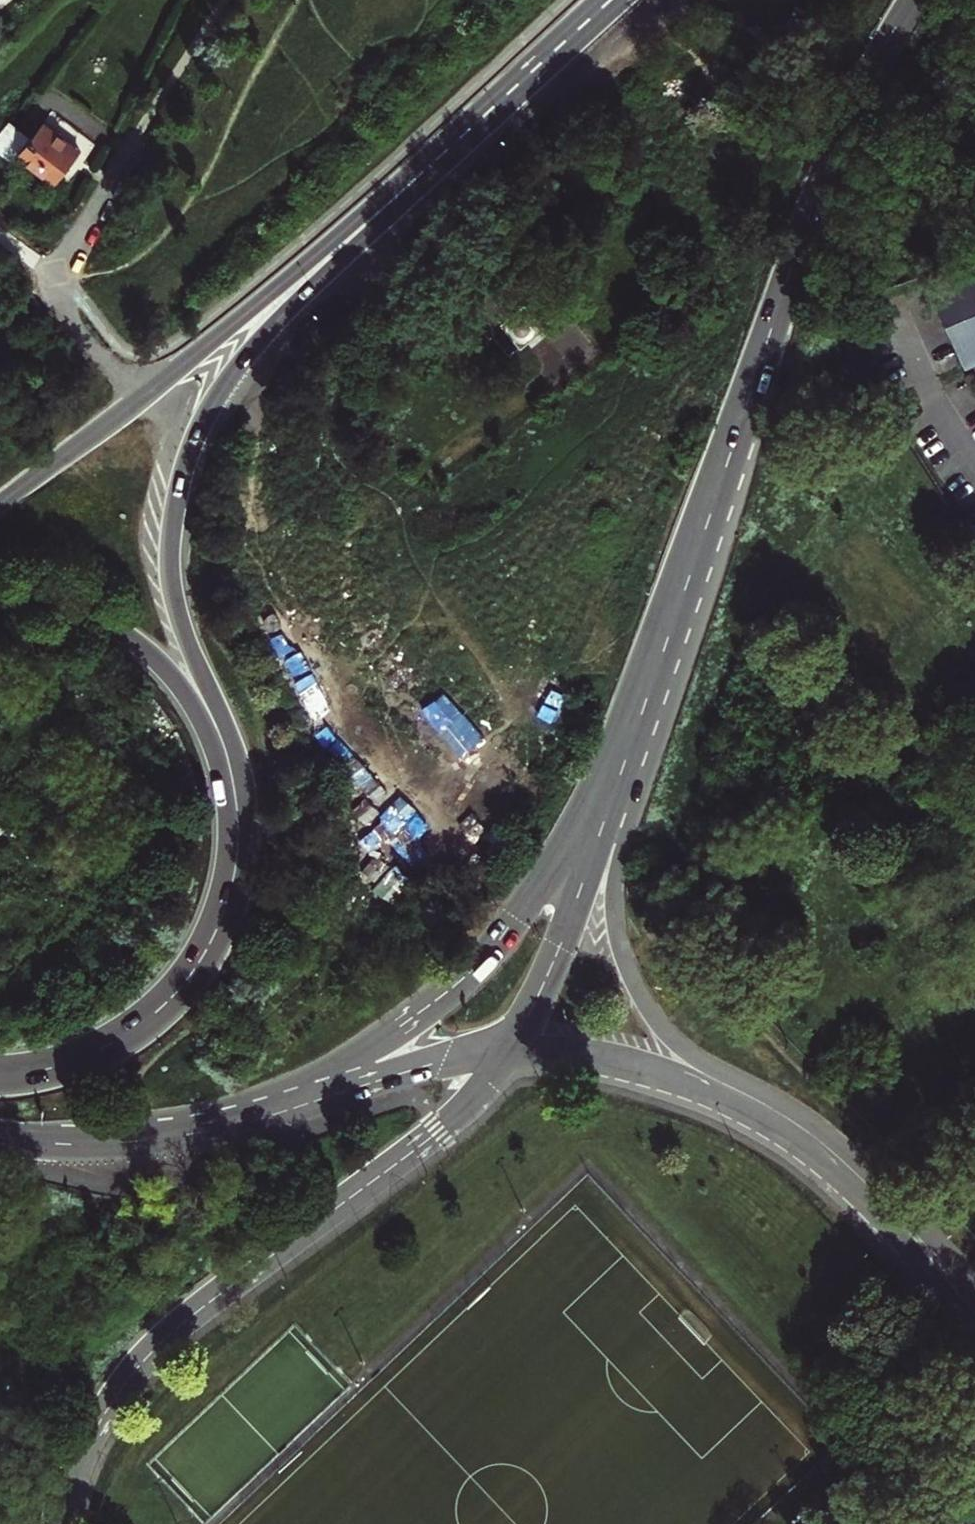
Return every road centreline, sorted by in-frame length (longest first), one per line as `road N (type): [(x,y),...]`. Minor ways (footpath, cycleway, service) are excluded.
road 1 (primary): [(566,40),(289,308),(196,440),(177,510),(175,595),(234,748),(247,829),(243,870),(218,929)]
road 2 (residential): [(974,1282),(834,1142),(685,1051),(653,1017),(627,966),(616,932),(618,872),(698,549)]
road 3 (primary): [(566,40),(218,336),(0,504)]
road 4 (primary): [(59,1523),(92,1434),(160,1341),(436,1131),(509,1048)]
road 5 (trunk): [(698,549),(809,215),(865,83),(911,0)]
road 6 (residential): [(509,1048),(628,1062),(767,1119),(838,1172),(974,1327)]
road 7 (primary): [(270,1110),(429,1006),(489,951),(551,865),(641,707)]
road 8 (primary): [(0,594),(61,604),(121,632),(159,660),(195,705),(223,786),(226,892),(218,929)]
road 9 (primary): [(509,1048),(566,926),(641,707)]
road 10 (primary): [(218,929),(188,980),(126,1038),(56,1067),(0,1076)]
road 11 (primary): [(0,1137),(67,1144),(165,1138),(270,1110)]
road 12 (primary): [(270,1110),(509,1048)]
road 13 (trunk): [(641,707),(698,549)]

